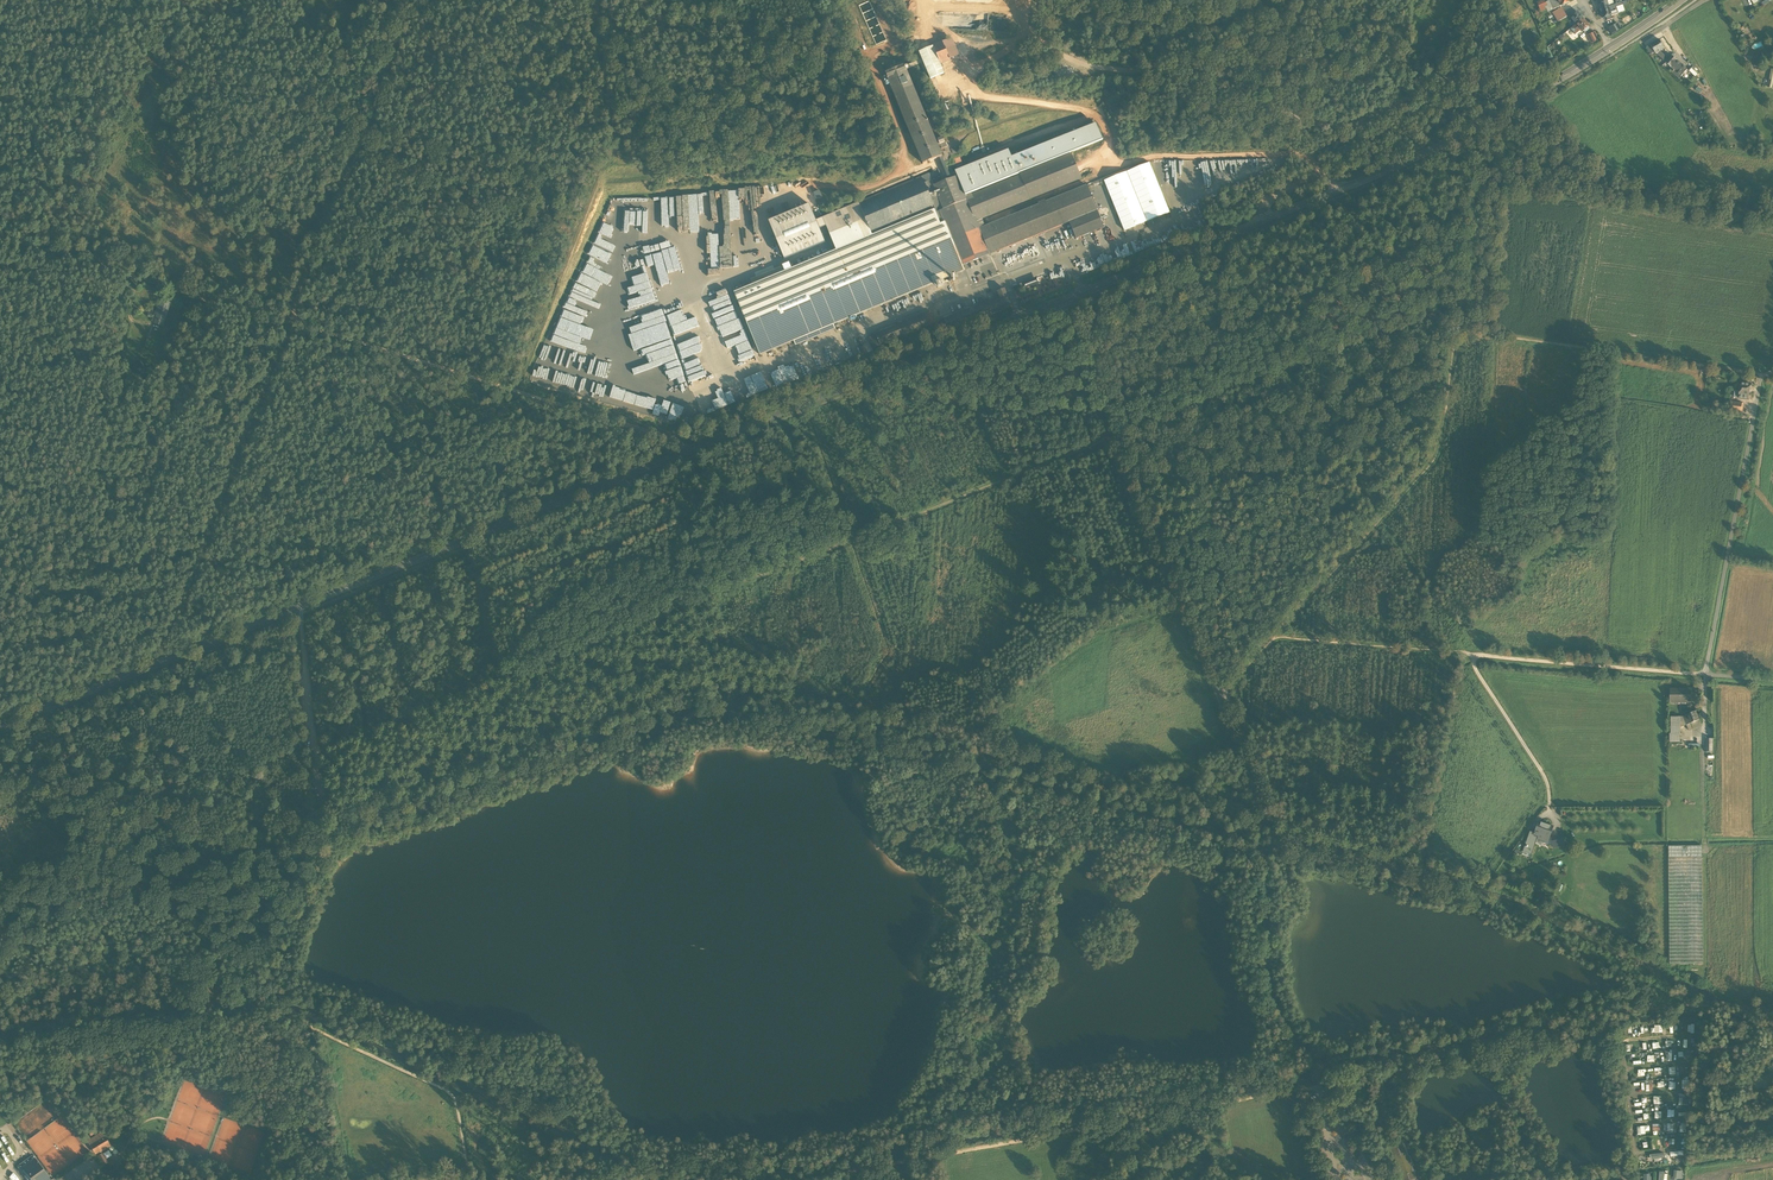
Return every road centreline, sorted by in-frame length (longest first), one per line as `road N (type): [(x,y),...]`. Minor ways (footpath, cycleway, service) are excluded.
road 1 (secondary): [(0,729),(1059,303)]
road 2 (track): [(319,752),(1286,370)]
road 3 (unclassified): [(1383,1179),(1269,984),(1264,801),(1059,303)]
road 4 (track): [(0,236),(695,450)]
road 5 (track): [(165,663),(416,0)]
road 6 (secondary): [(1059,303),(1407,161),(1610,48)]
road 7 (track): [(0,1043),(278,1014),(449,1091),(469,1179)]
road 8 (track): [(1274,637),(1704,674)]
road 9 (track): [(622,158),(895,153),(904,142),(870,60),(882,45),(910,35)]
road 10 (track): [(0,791),(22,786),(84,796),(245,842),(319,839)]
road 11 (track): [(1457,329),(1766,375)]
road 12 (unclassified): [(1704,674),(1766,375)]
road 13 (track): [(1343,187),(1300,154),(1079,164)]
road 14 (track): [(596,15),(621,32),(627,66),(659,107),(759,80)]
road 15 (track): [(1457,329),(1437,454),(1381,520)]
road 16 (track): [(1260,846),(1464,896)]
road 17 (track): [(1286,370),(1419,318),(1457,329)]
road 18 (track): [(603,0),(596,15),(622,158)]
road 19 (track): [(1381,520),(1274,637)]
road 20 (track): [(319,752),(300,608)]

